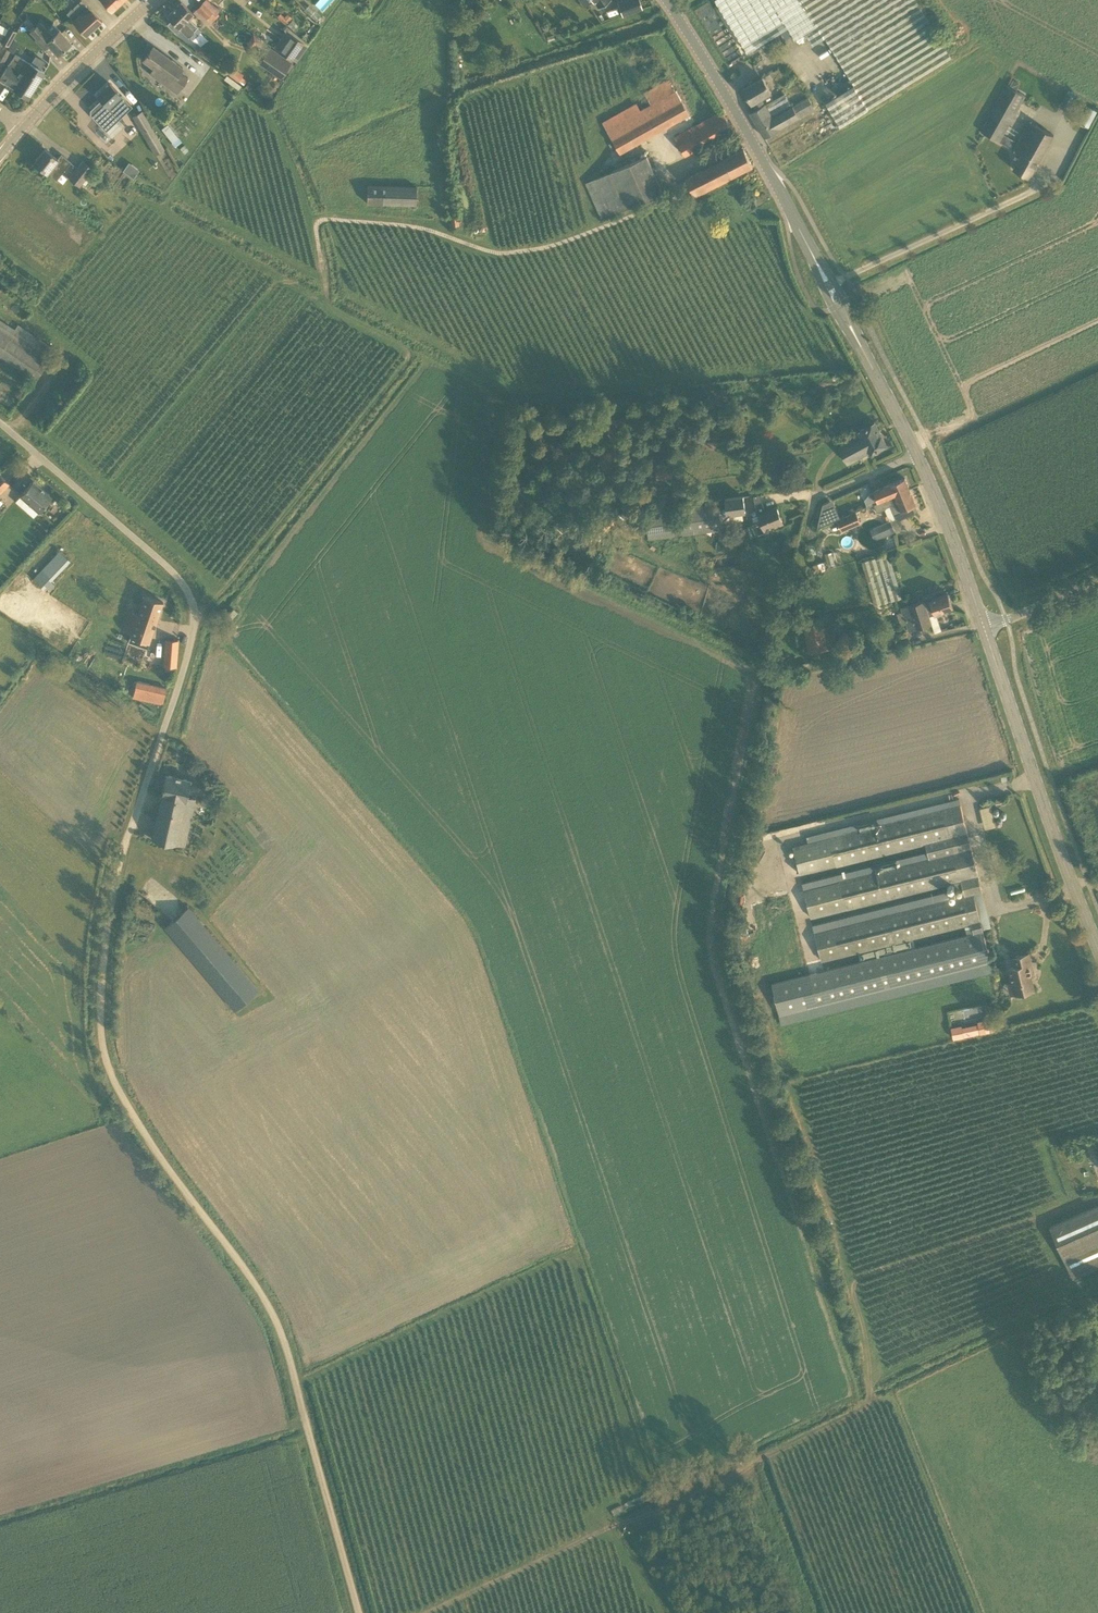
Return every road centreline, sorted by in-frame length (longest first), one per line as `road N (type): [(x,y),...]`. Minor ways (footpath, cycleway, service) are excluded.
road 1 (track): [(359,1612),(286,1347),(246,1272),(138,1123),(110,1065),(101,1012),(106,934)]
road 2 (unclassified): [(106,934),(115,876),(190,648),(194,609),(158,558),(0,423)]
road 3 (secondary): [(828,285),(665,0)]
road 4 (secondary): [(1097,935),(1030,759),(993,629)]
road 5 (secondary): [(993,629),(950,521),(858,342)]
road 6 (tertiary): [(21,129),(151,0)]

